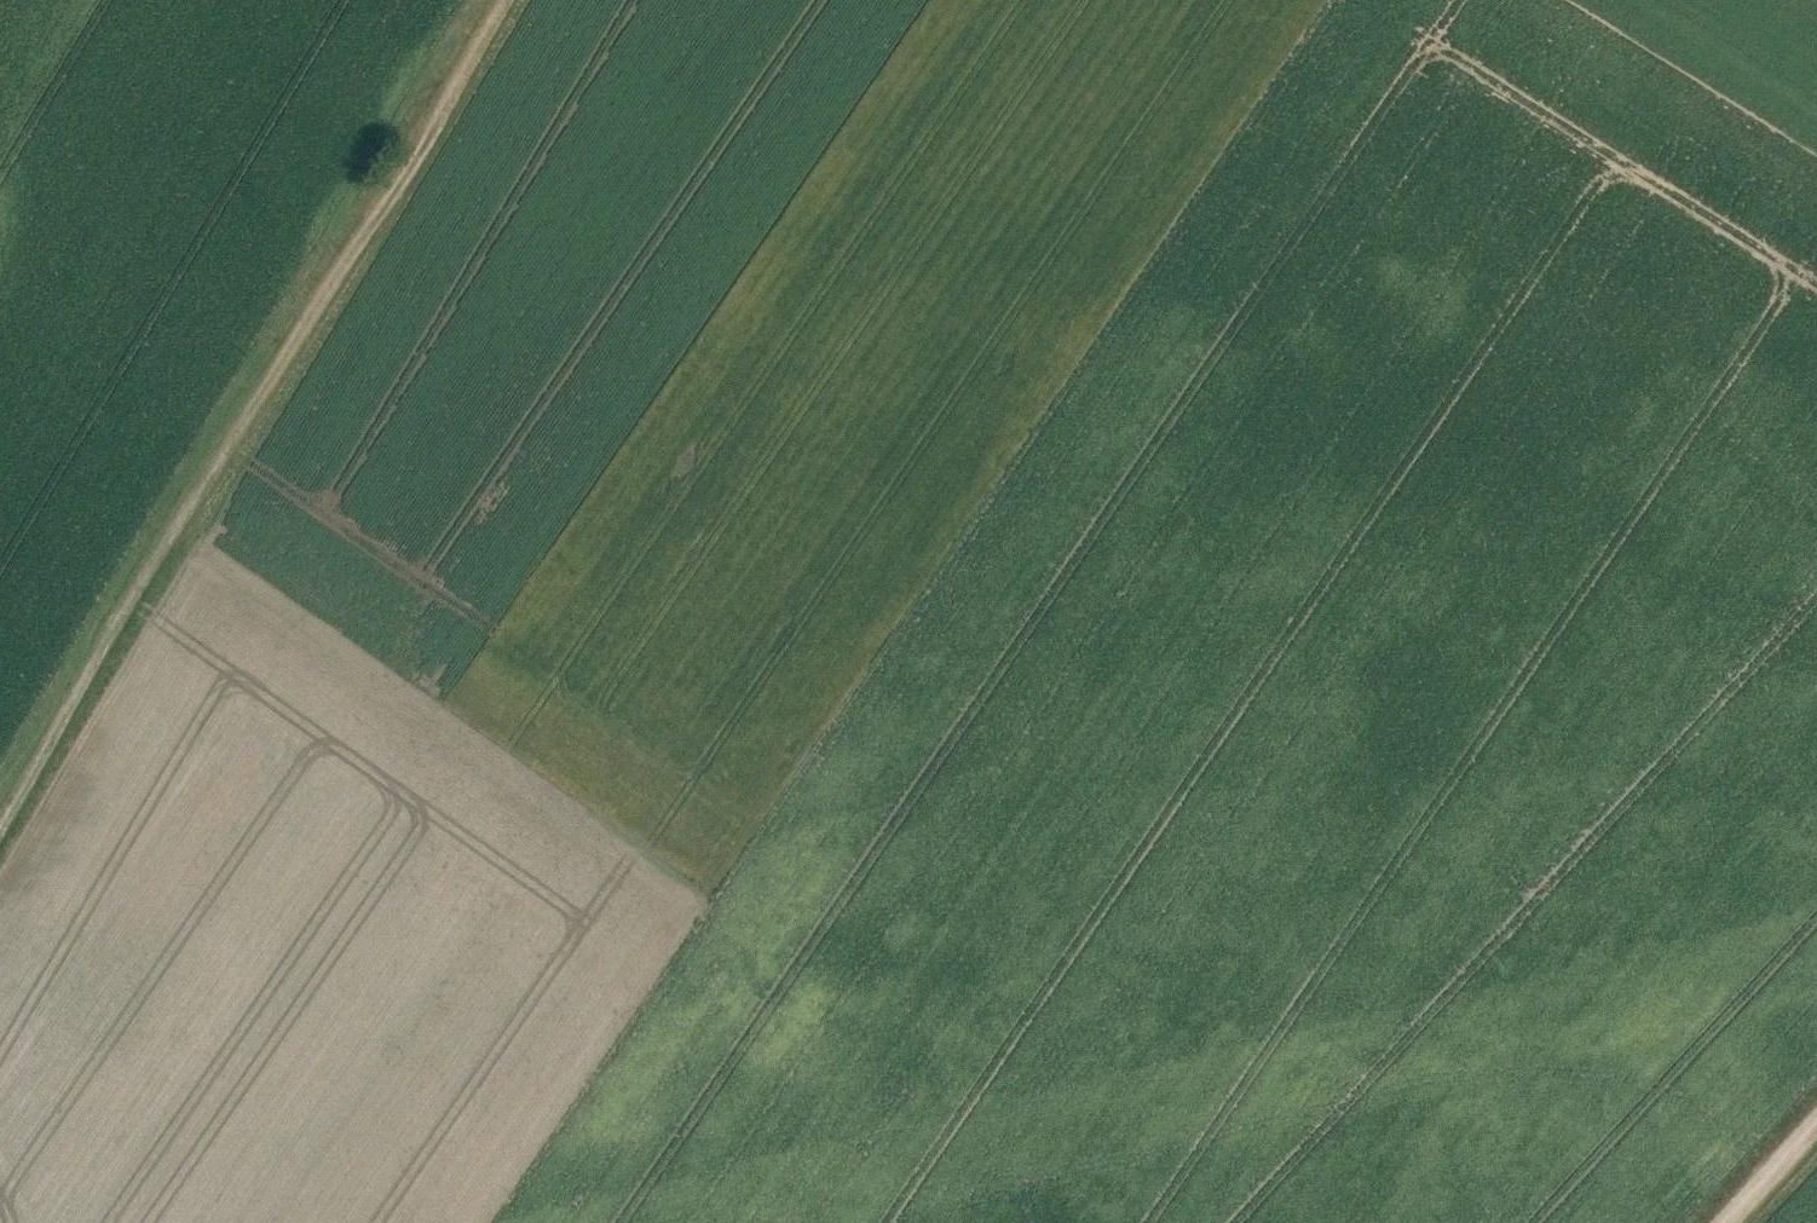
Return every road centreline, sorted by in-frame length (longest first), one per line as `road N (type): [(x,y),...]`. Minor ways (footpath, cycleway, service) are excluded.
road 1 (track): [(0,821),(495,0)]
road 2 (track): [(1723,1222),(1816,1122)]

